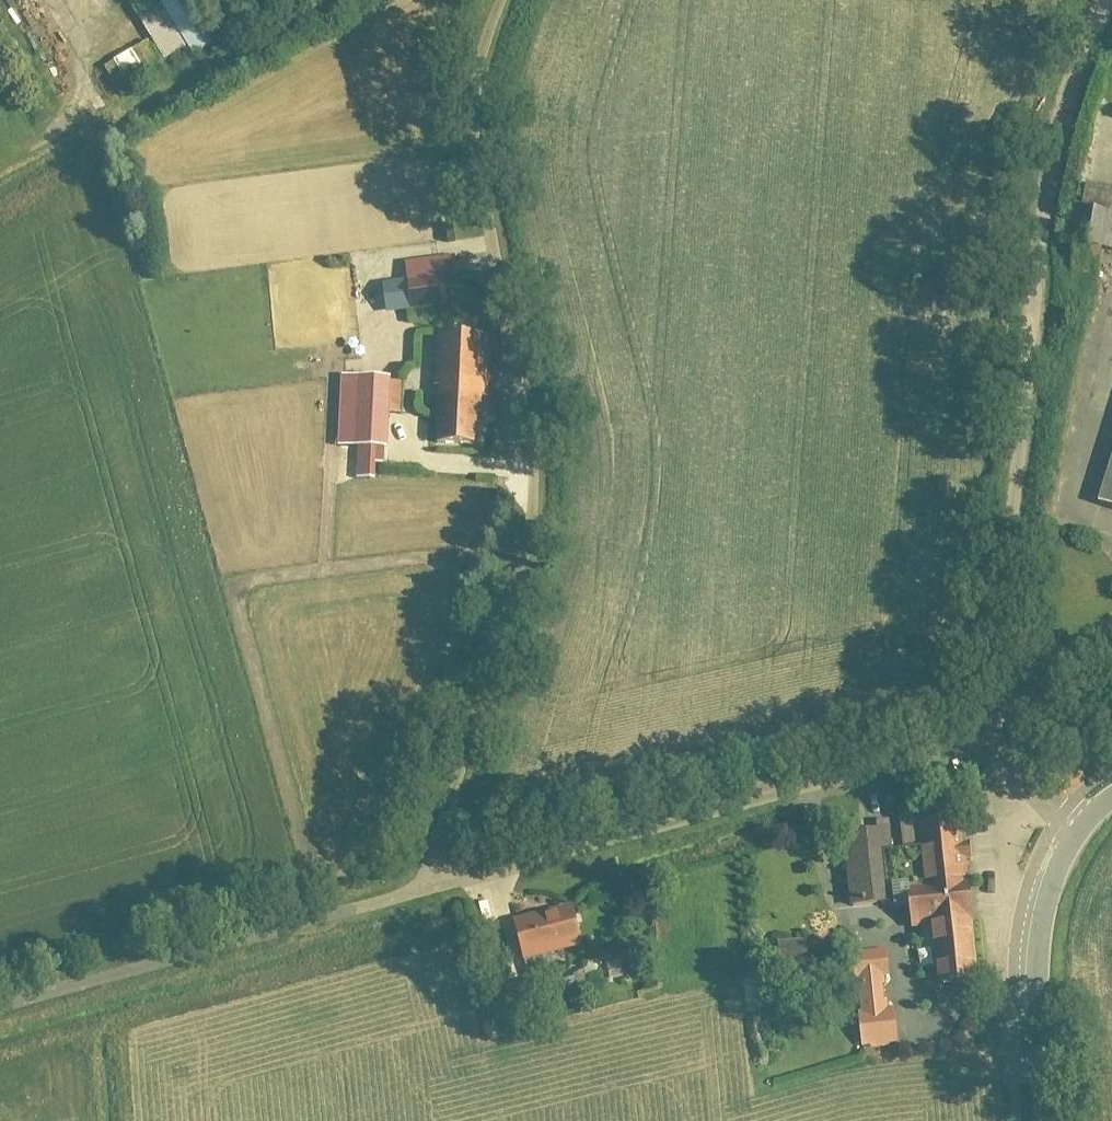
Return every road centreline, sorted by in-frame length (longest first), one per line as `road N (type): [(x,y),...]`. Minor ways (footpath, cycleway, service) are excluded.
road 1 (track): [(424,892),(516,577),(526,464),(487,209),(484,47),(502,0)]
road 2 (track): [(1001,739),(1021,286),(1087,0)]
road 3 (track): [(1001,739),(424,892)]
road 4 (track): [(424,892),(0,1005)]
road 5 (tertiary): [(1076,834),(1055,868),(1037,937),(1033,1011),(1043,1120)]
road 6 (unclassified): [(1001,739),(1035,802),(1076,834)]

